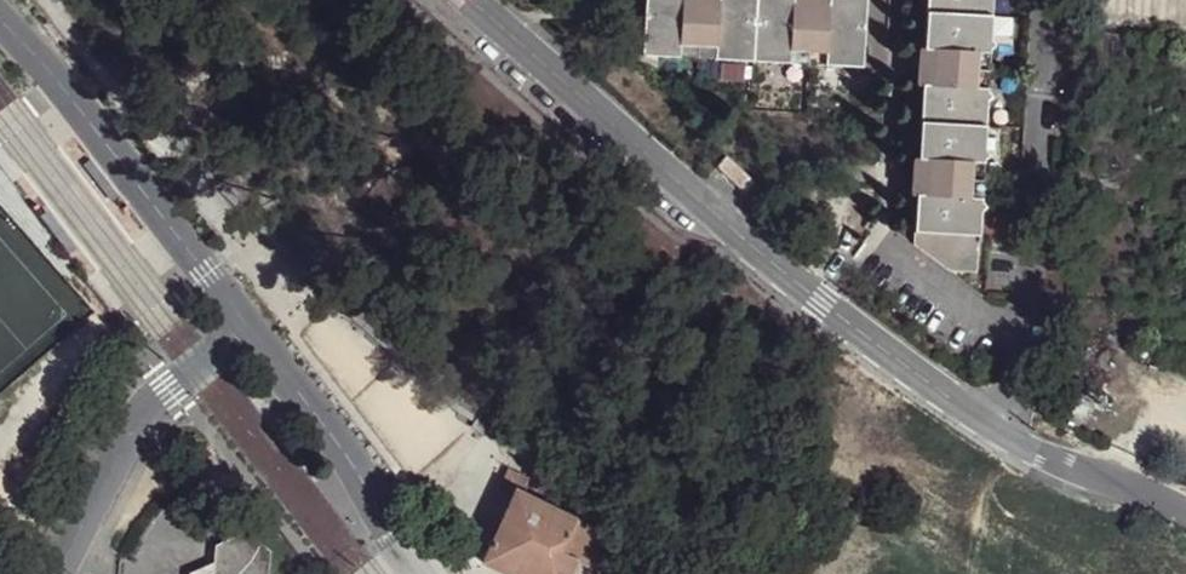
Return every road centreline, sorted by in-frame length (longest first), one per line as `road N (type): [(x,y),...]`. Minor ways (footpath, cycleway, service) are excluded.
road 1 (residential): [(1185,510),(1041,455),(925,383),(809,297),(468,0)]
road 2 (tertiary): [(0,15),(247,328)]
road 3 (residential): [(65,573),(169,391),(247,328)]
road 4 (tertiary): [(247,328),(349,457),(419,573)]

